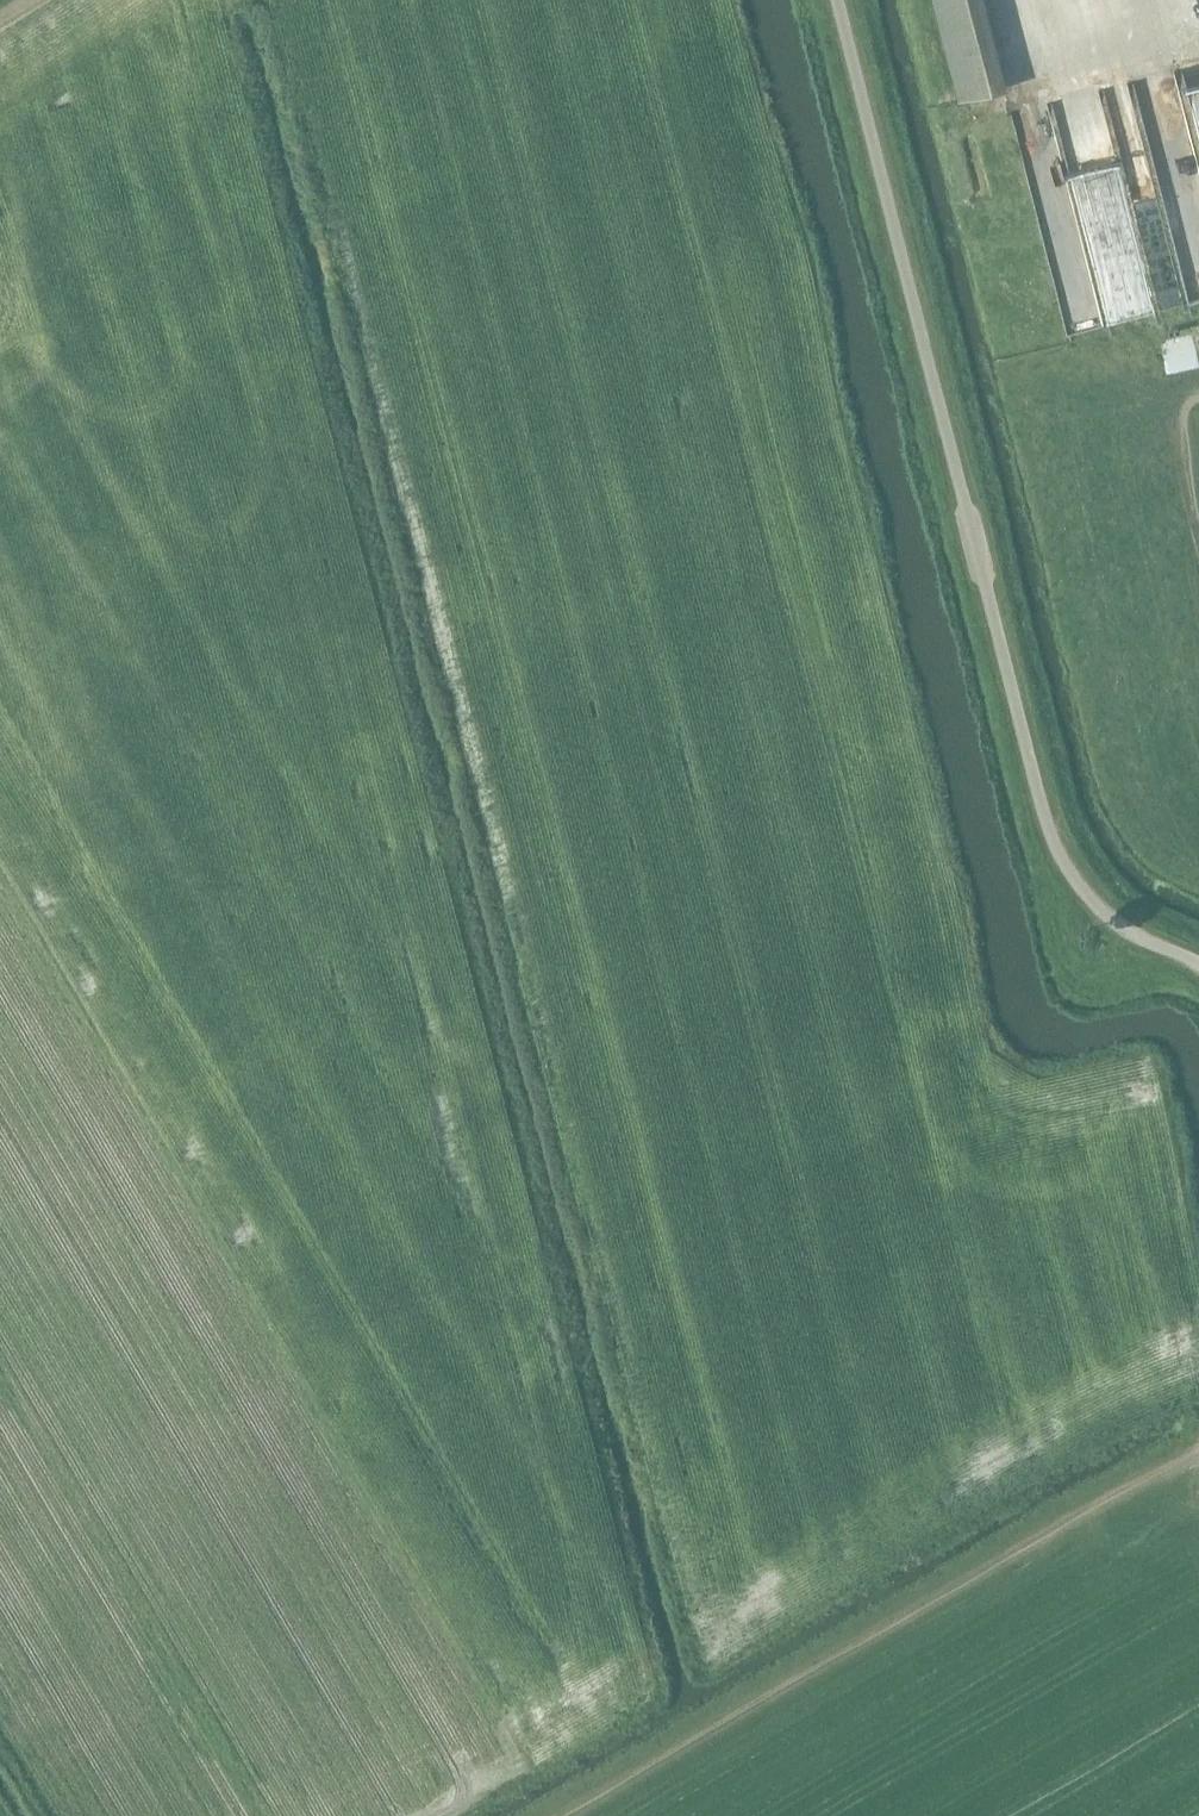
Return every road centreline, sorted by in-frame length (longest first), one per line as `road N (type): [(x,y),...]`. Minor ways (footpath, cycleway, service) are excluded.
road 1 (unclassified): [(1198,963),(1113,921),(1074,881),(1054,842),(838,0)]

